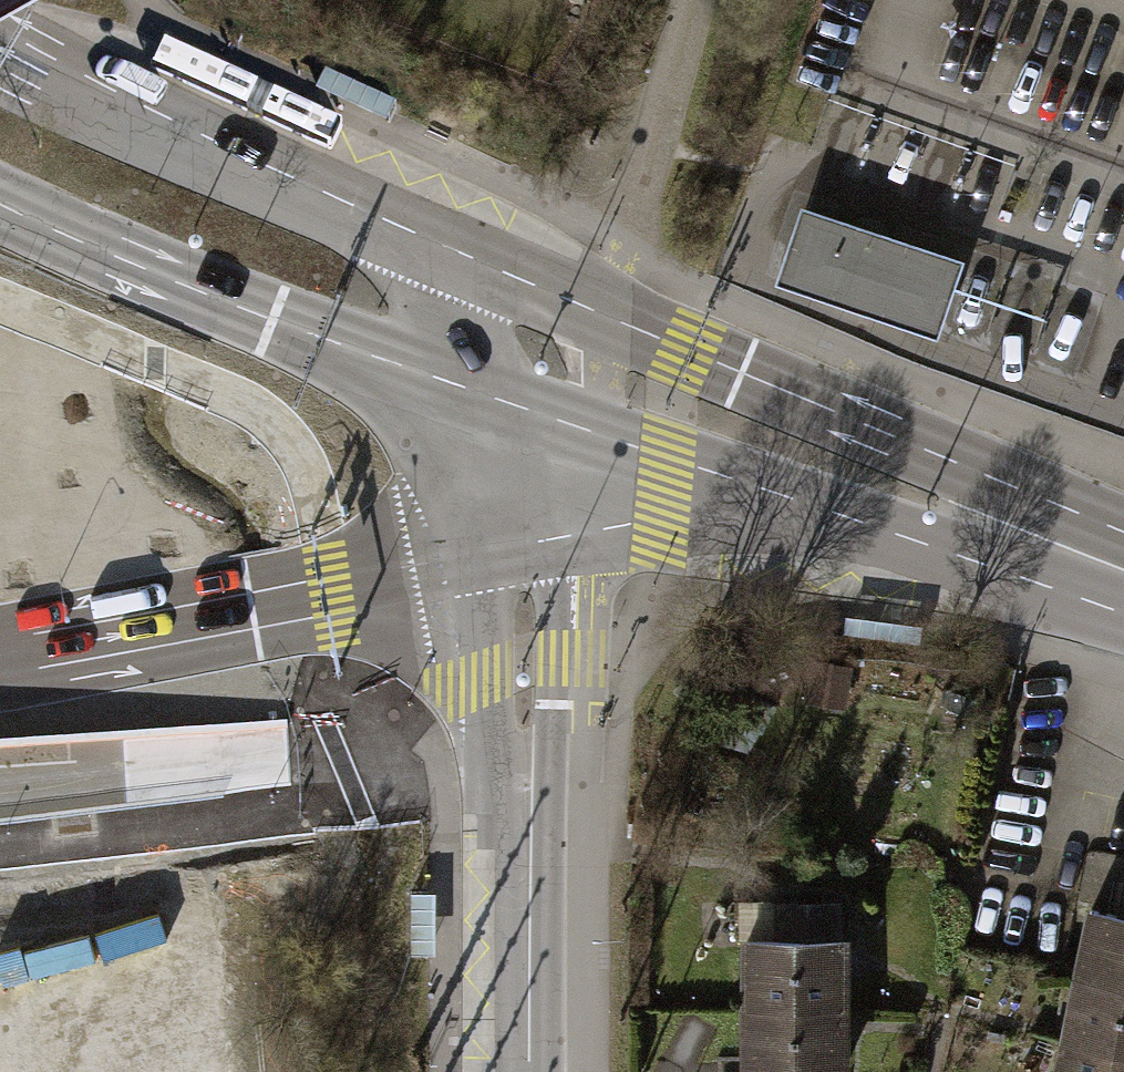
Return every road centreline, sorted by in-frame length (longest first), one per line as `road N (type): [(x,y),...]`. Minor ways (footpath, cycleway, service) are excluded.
road 1 (tertiary): [(1123,570),(945,458),(392,222)]
road 2 (residential): [(529,1071),(516,538)]
road 3 (tertiary): [(0,204),(176,282),(483,394)]
road 4 (tertiary): [(667,457),(911,539),(1123,571)]
road 5 (tertiary): [(392,222),(0,48)]
road 6 (tertiary): [(253,611),(331,596),(516,538)]
road 7 (motorway): [(0,655),(253,611)]
road 8 (tertiary): [(483,394),(392,222)]
road 9 (tertiary): [(483,394),(667,457)]
road 10 (tertiary): [(516,538),(667,457)]
road 11 (tertiary): [(516,538),(483,394)]

